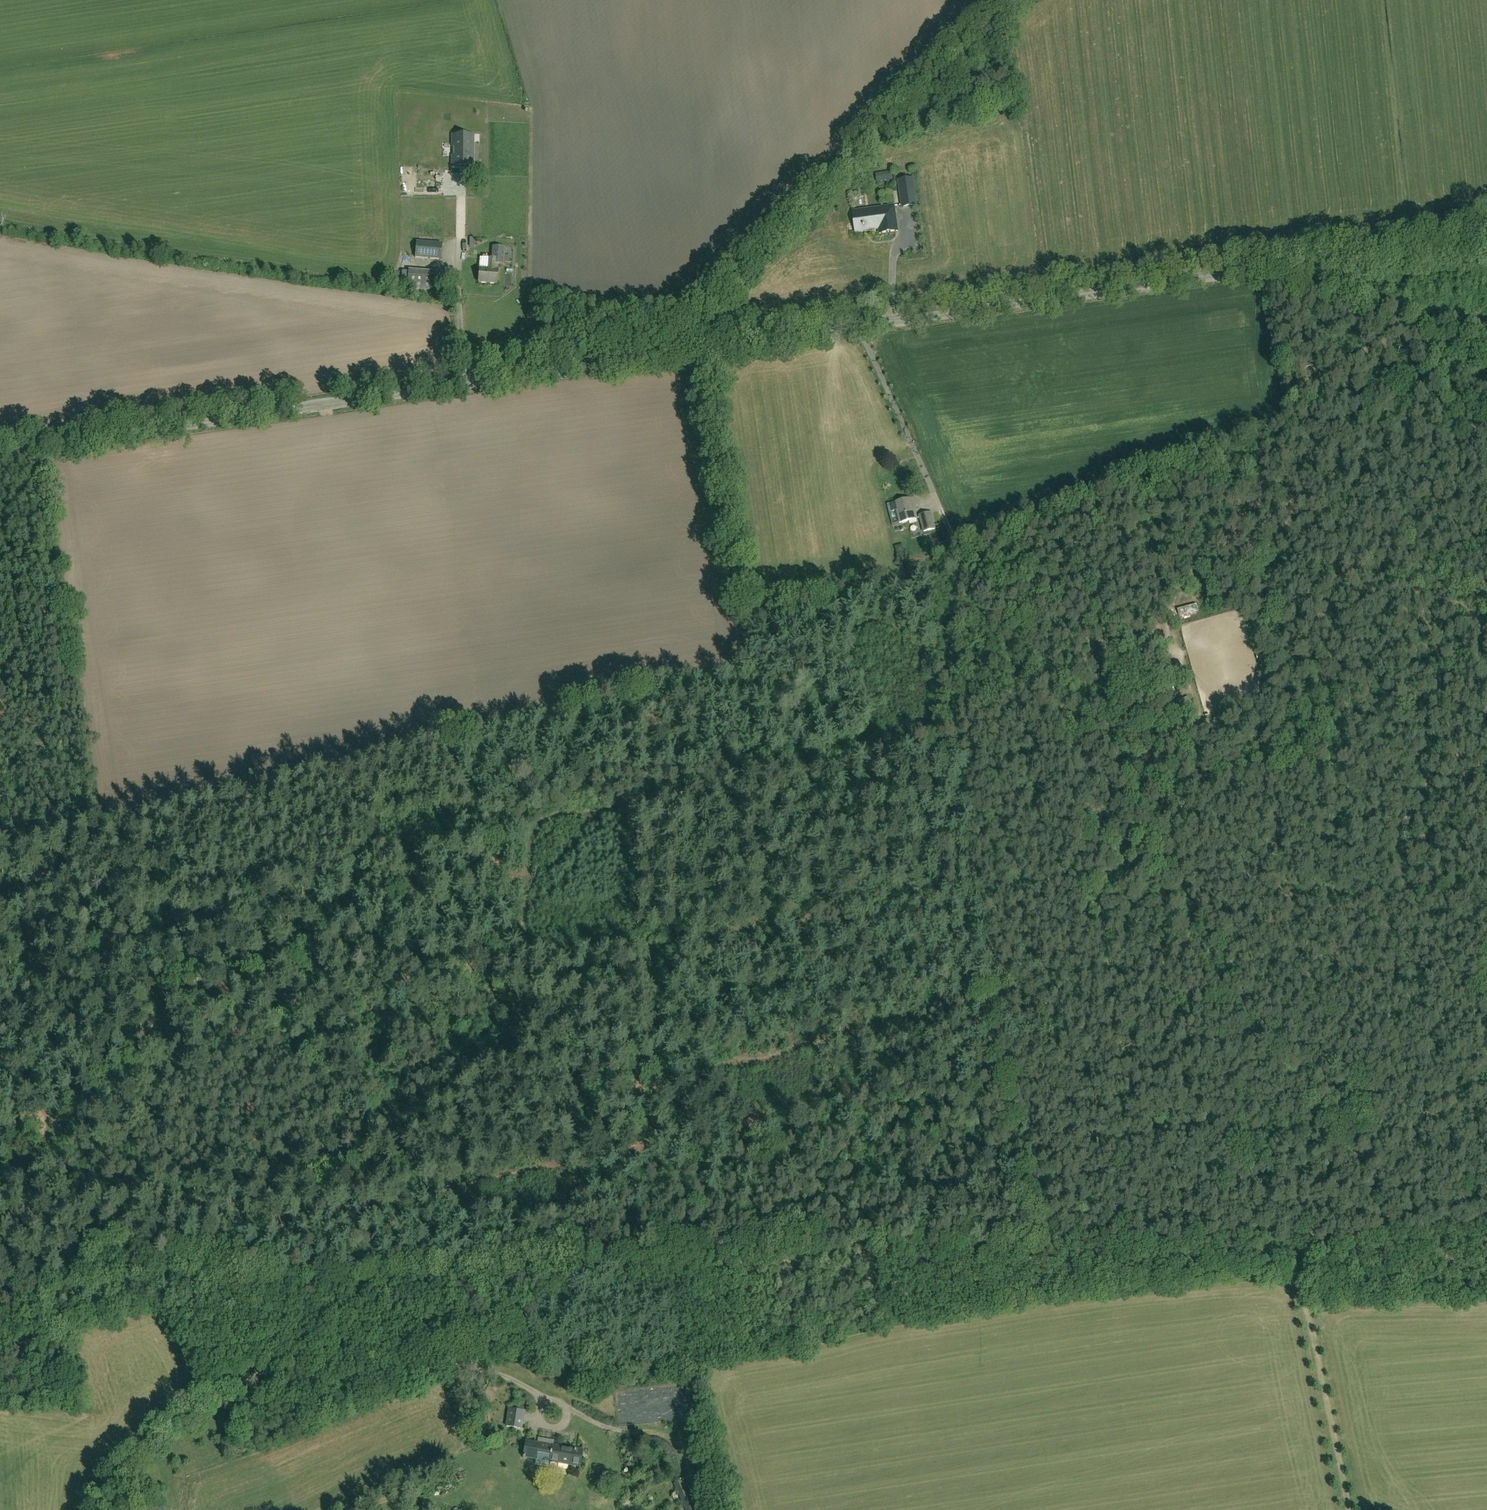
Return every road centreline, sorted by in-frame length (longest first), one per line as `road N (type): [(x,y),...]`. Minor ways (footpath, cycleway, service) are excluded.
road 1 (unclassified): [(0,453),(1486,234)]
road 2 (track): [(665,355),(1013,0)]

